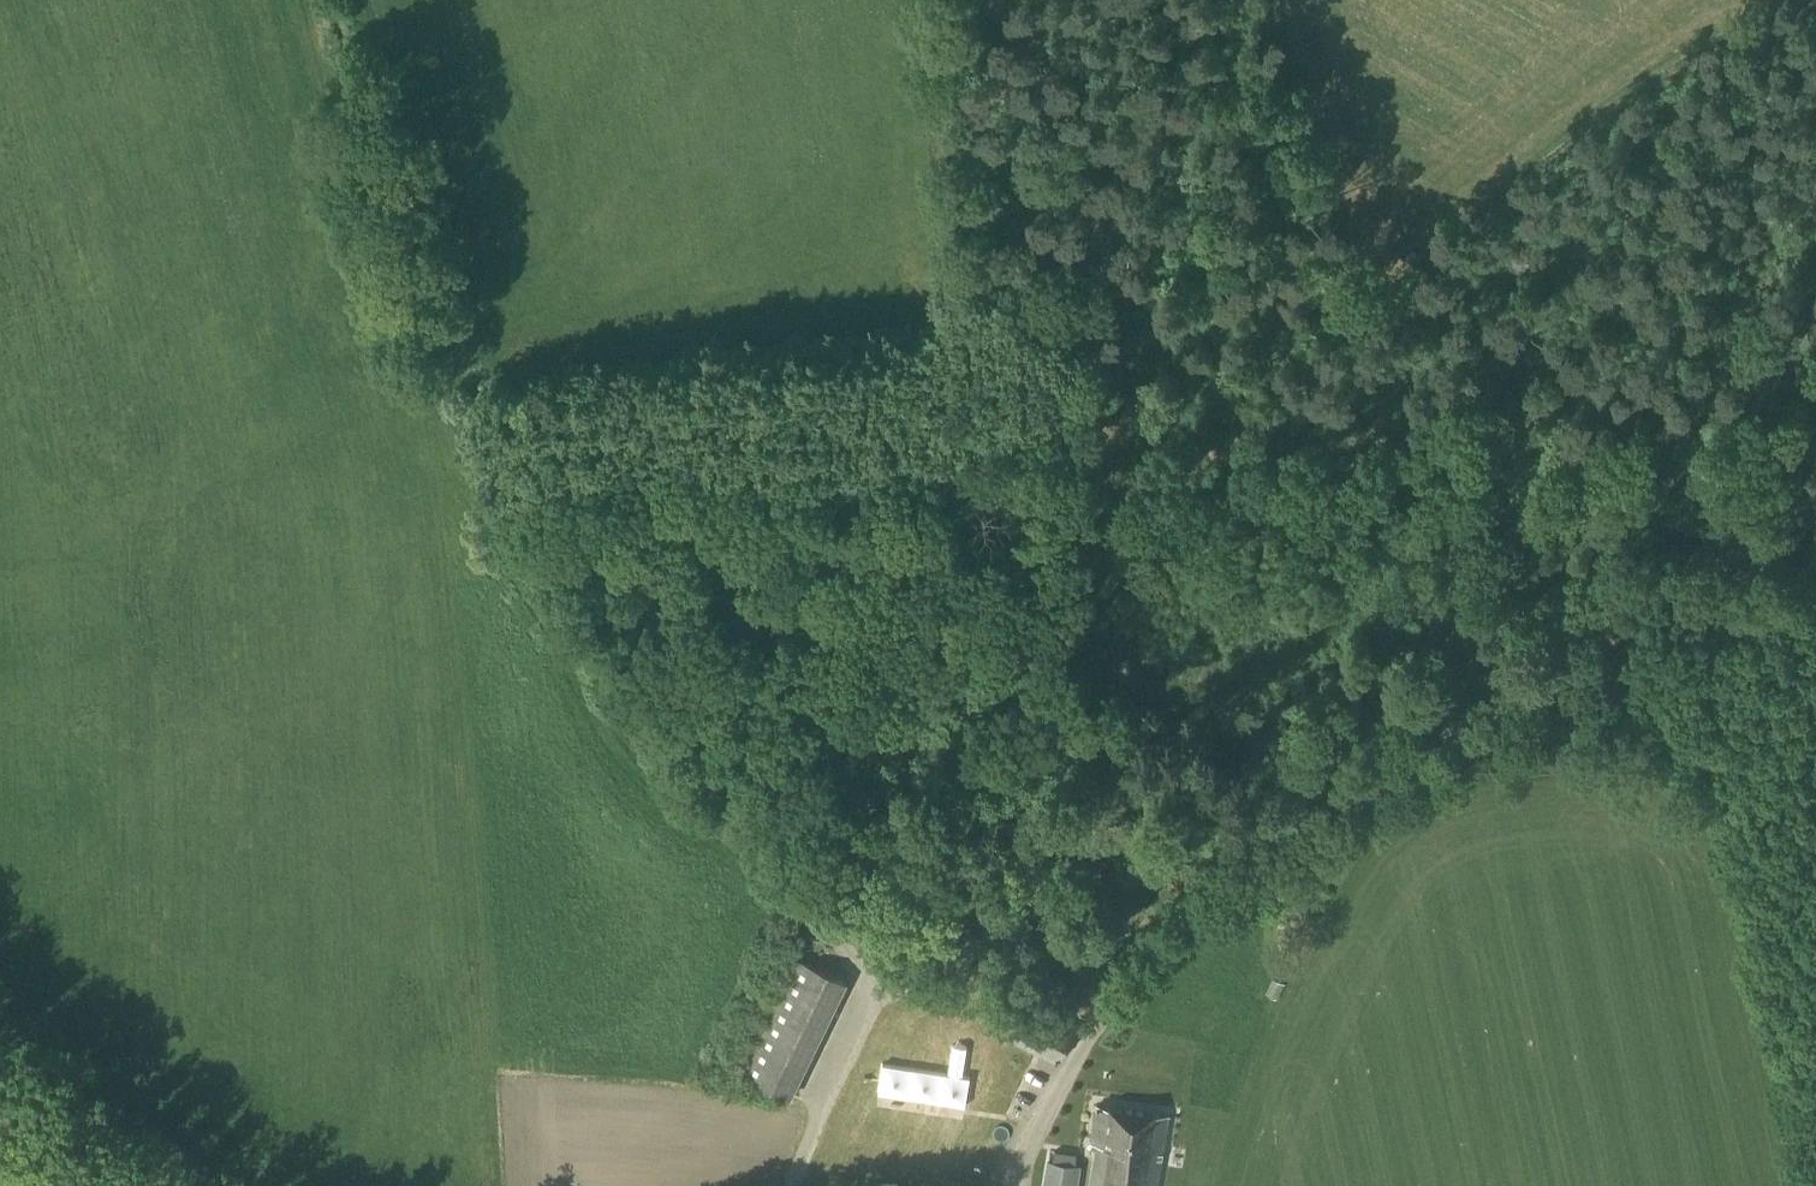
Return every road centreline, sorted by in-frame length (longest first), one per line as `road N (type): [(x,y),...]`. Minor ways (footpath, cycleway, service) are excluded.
road 1 (unclassified): [(1096,1030),(1163,944),(1239,873),(1815,503)]
road 2 (track): [(0,1086),(157,1185)]
road 3 (track): [(1096,1030),(1009,1185)]

